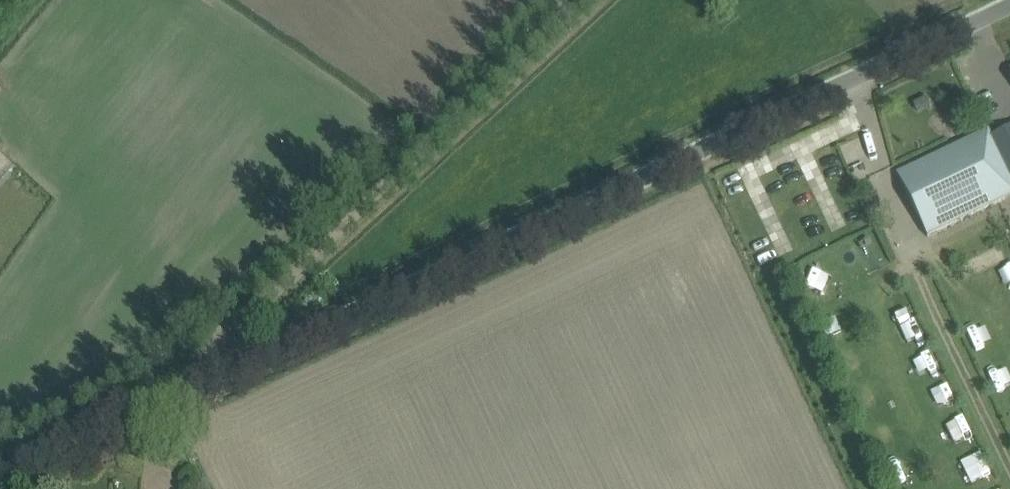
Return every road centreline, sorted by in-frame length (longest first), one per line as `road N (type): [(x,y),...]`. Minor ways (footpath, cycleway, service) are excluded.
road 1 (unclassified): [(0,459),(1001,0)]
road 2 (track): [(232,353),(234,308),(571,0)]

